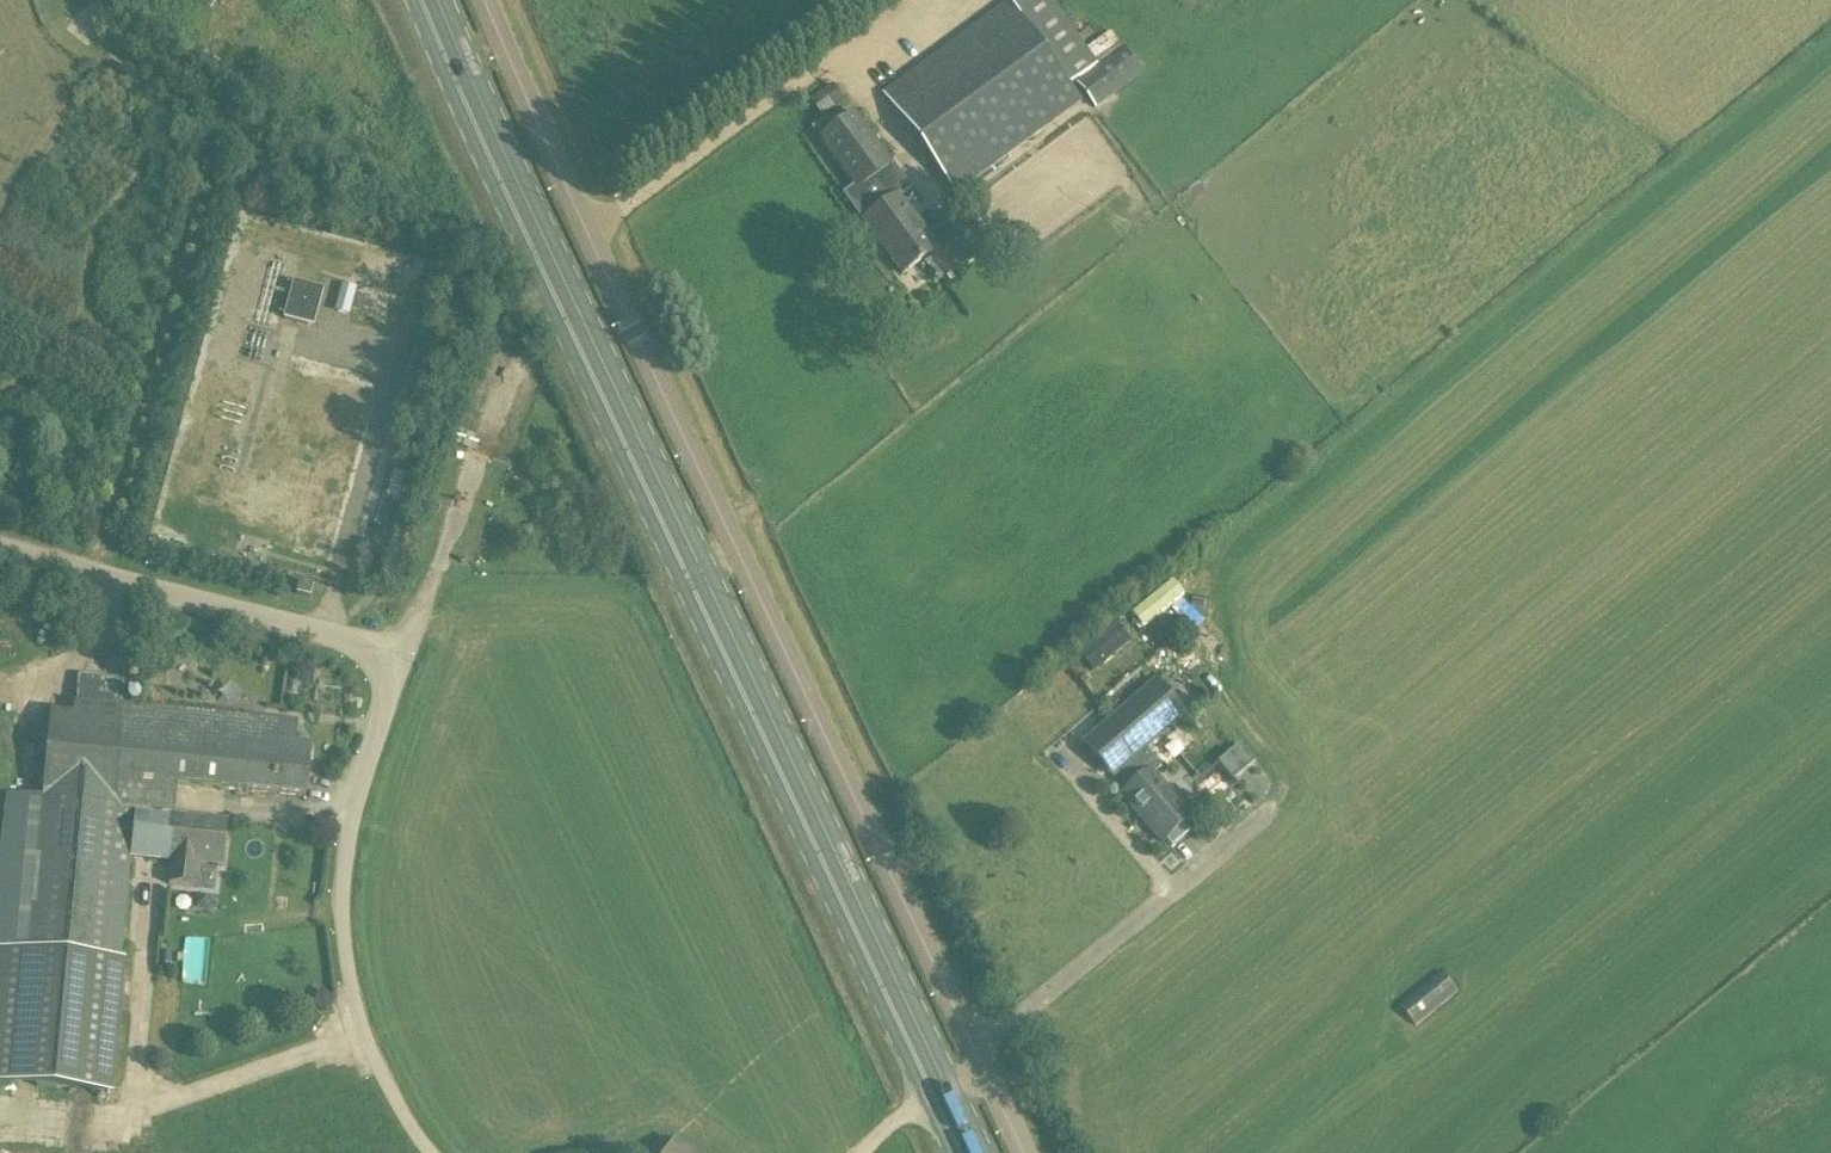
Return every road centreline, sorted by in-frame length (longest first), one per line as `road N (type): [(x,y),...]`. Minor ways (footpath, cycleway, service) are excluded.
road 1 (primary): [(964,1152),(718,647),(423,0)]
road 2 (unclassified): [(1025,1152),(484,0)]
road 3 (unclassified): [(436,1152),(402,1116),(354,1001),(344,859),(385,695),(367,651),(313,628),(0,546)]
road 4 (track): [(104,0),(86,36),(191,118),(202,153),(99,572)]
road 5 (track): [(863,1152),(912,1100),(985,1067)]

